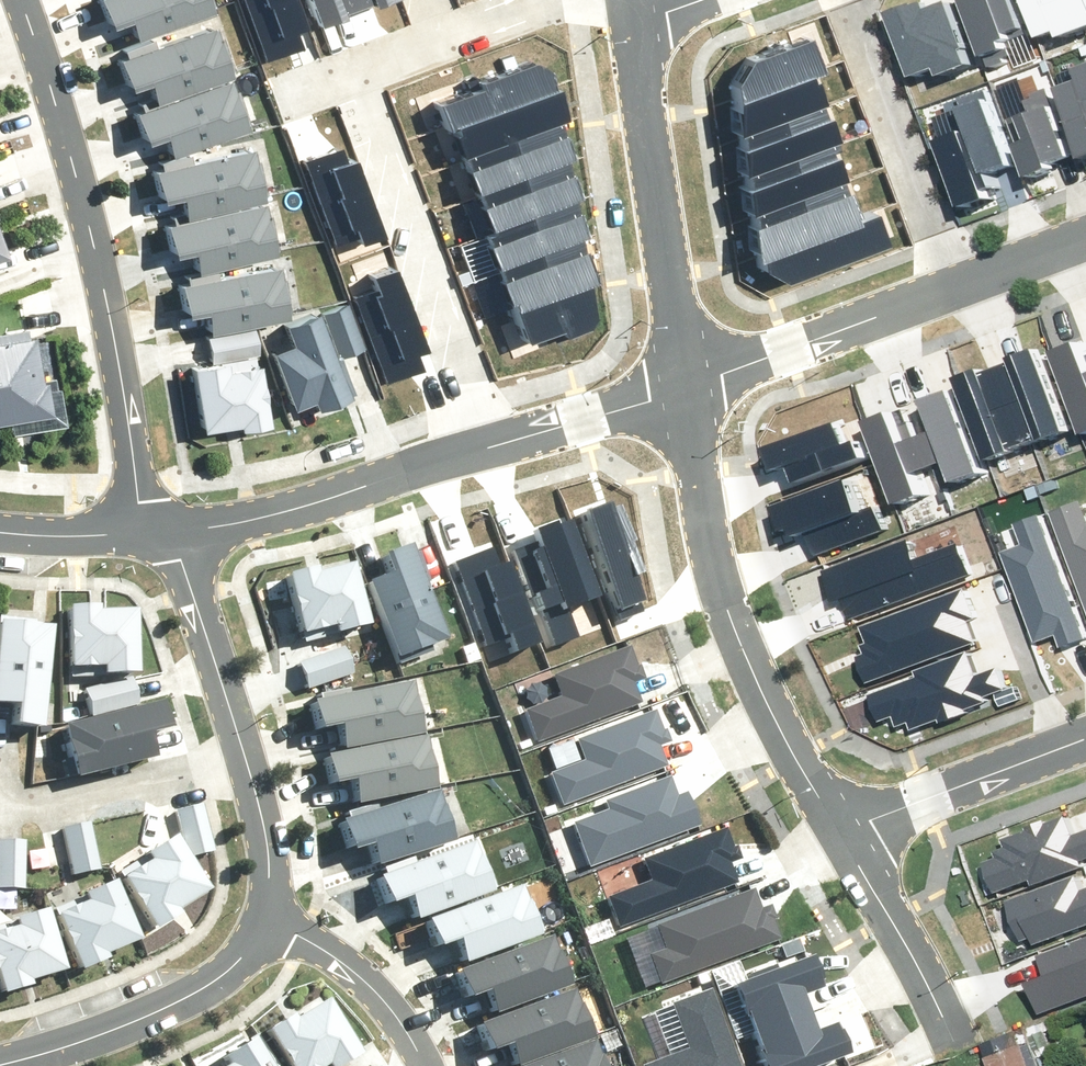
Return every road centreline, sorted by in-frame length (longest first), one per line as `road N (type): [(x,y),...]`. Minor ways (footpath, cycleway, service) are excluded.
road 1 (residential): [(148,538),(63,117),(20,0)]
road 2 (residential): [(839,832),(724,584),(678,389)]
road 3 (residential): [(371,67),(512,449)]
road 4 (residential): [(678,389),(620,22)]
road 5 (residential): [(181,536),(310,515),(512,449)]
road 6 (residential): [(844,0),(955,286)]
road 7 (residential): [(0,1062),(98,1037),(186,996),(243,958),(263,930)]
road 8 (residential): [(678,389),(955,286)]
road 9 (residential): [(0,790),(23,809),(251,758)]
road 10 (residential): [(1085,743),(839,832)]
road 11 (residential): [(956,1040),(839,832)]
road 12 (residential): [(251,758),(181,536)]
road 13 (residential): [(263,930),(332,955),(375,990),(425,1065)]
road 14 (residential): [(512,449),(678,389)]
road 15 (residential): [(263,930),(267,835),(251,758)]
road 16 (residential): [(0,532),(148,538)]
road 17 (residential): [(955,286),(1085,236)]
road 18 (residential): [(582,0),(453,41)]

